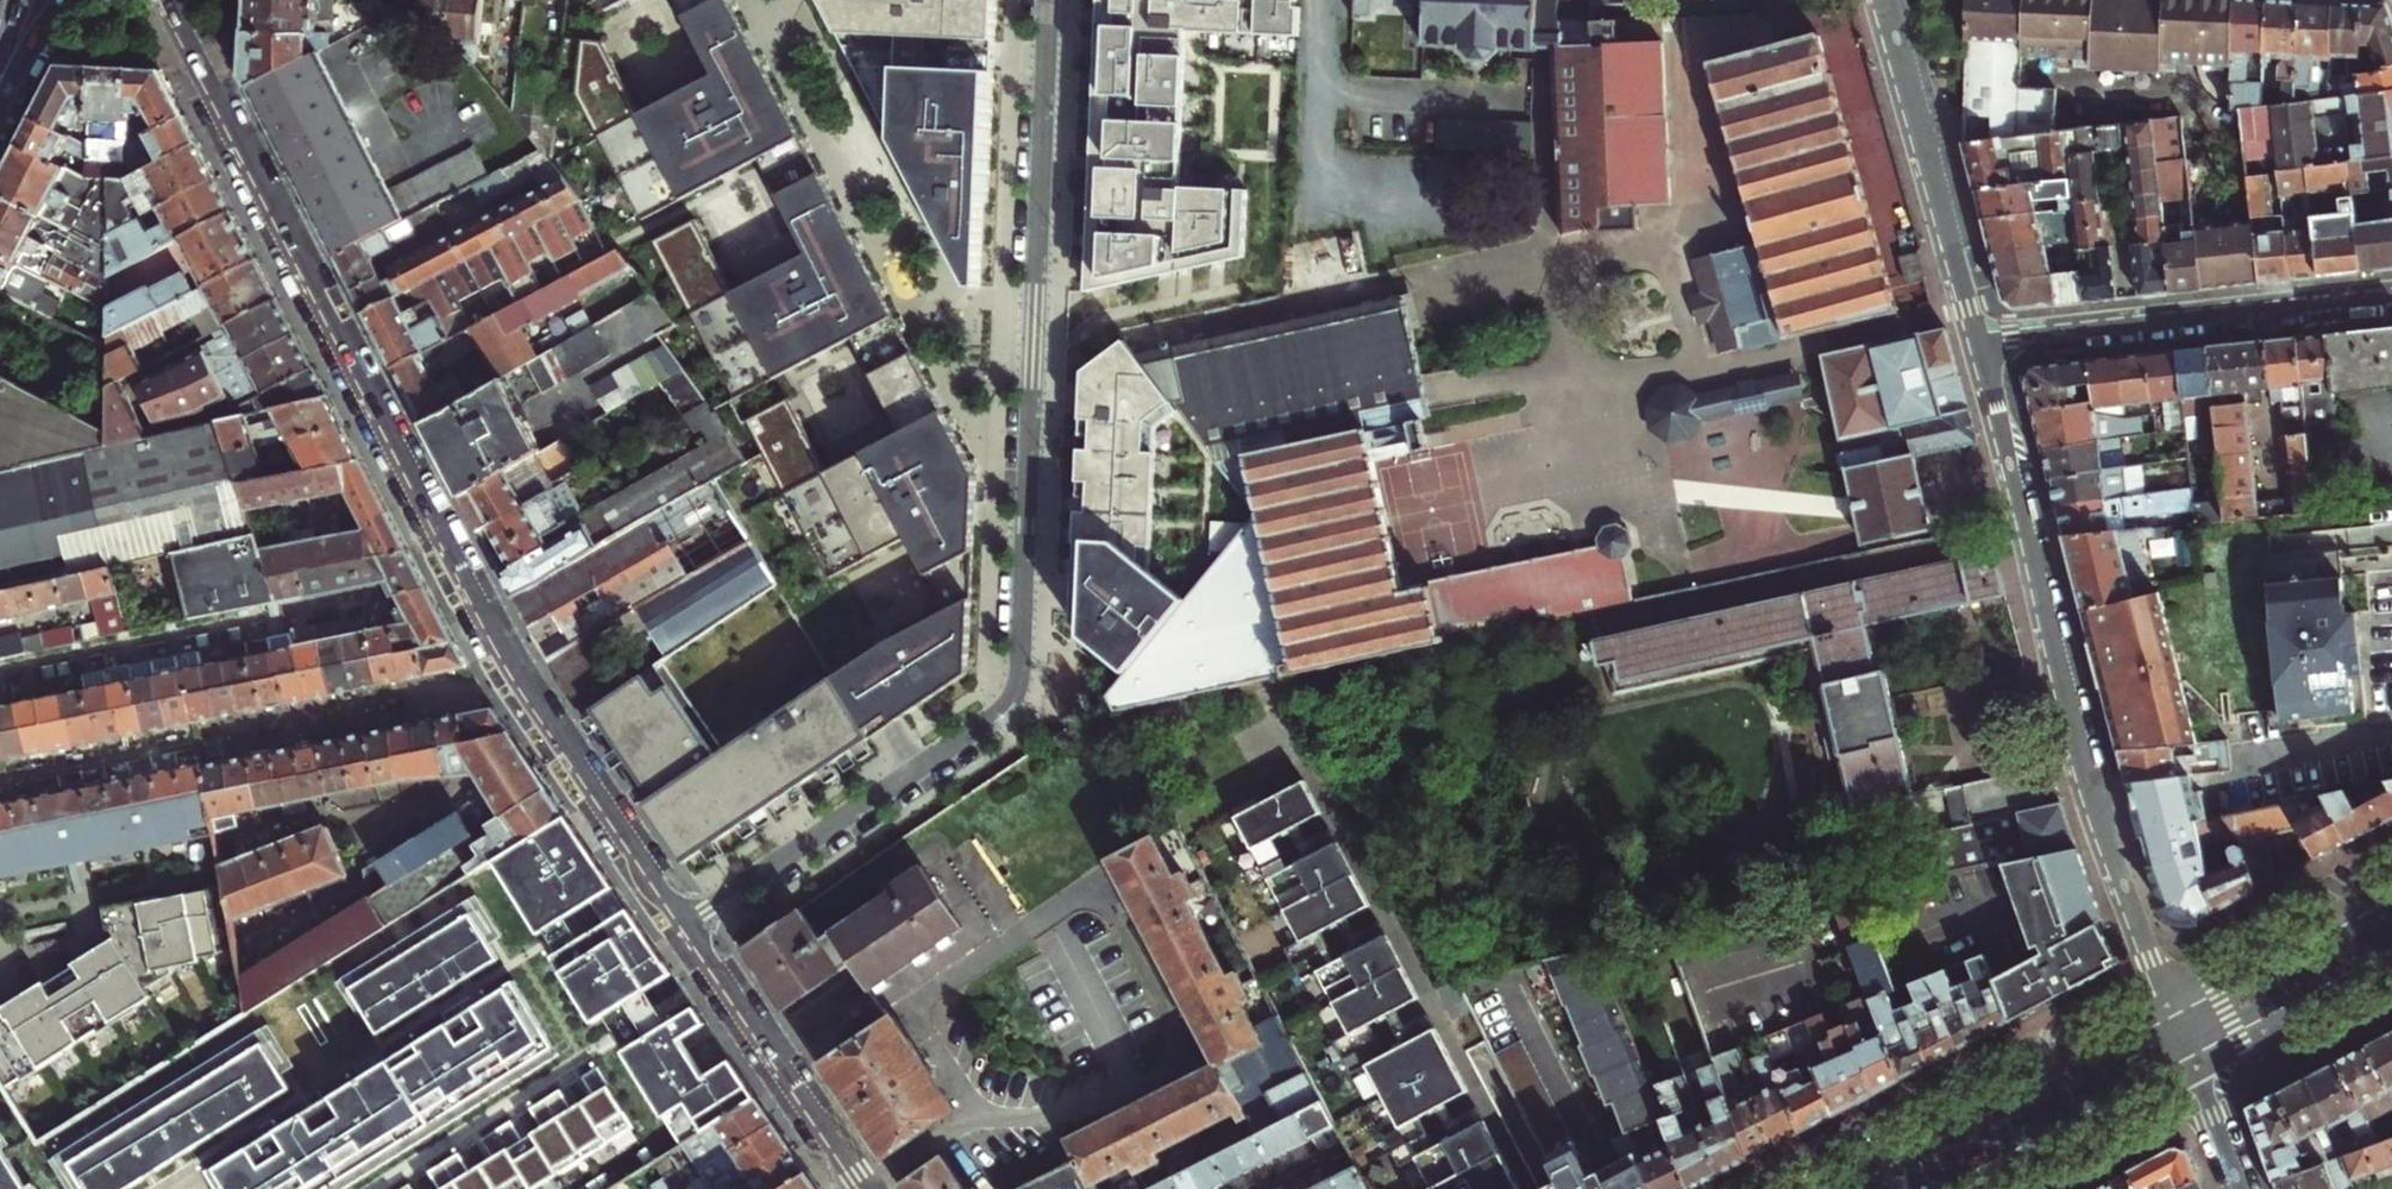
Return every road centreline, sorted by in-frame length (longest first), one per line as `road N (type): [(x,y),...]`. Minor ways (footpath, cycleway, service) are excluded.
road 1 (residential): [(1051,0),(1018,690),(1012,706),(686,924)]
road 2 (residential): [(686,924),(561,740),(471,587),(168,0)]
road 3 (residential): [(2175,1015),(2091,794),(1978,342)]
road 4 (residential): [(1978,342),(2391,296)]
road 5 (secondary): [(2175,1015),(1851,1188)]
road 6 (residential): [(1978,342),(1886,0)]
road 7 (residential): [(863,1188),(686,924)]
road 8 (secondary): [(1945,1188),(2192,1057)]
road 9 (secondary): [(2391,902),(2175,1015)]
road 10 (secondary): [(2192,1057),(2391,951)]
road 11 (residential): [(2240,1188),(2192,1057)]

